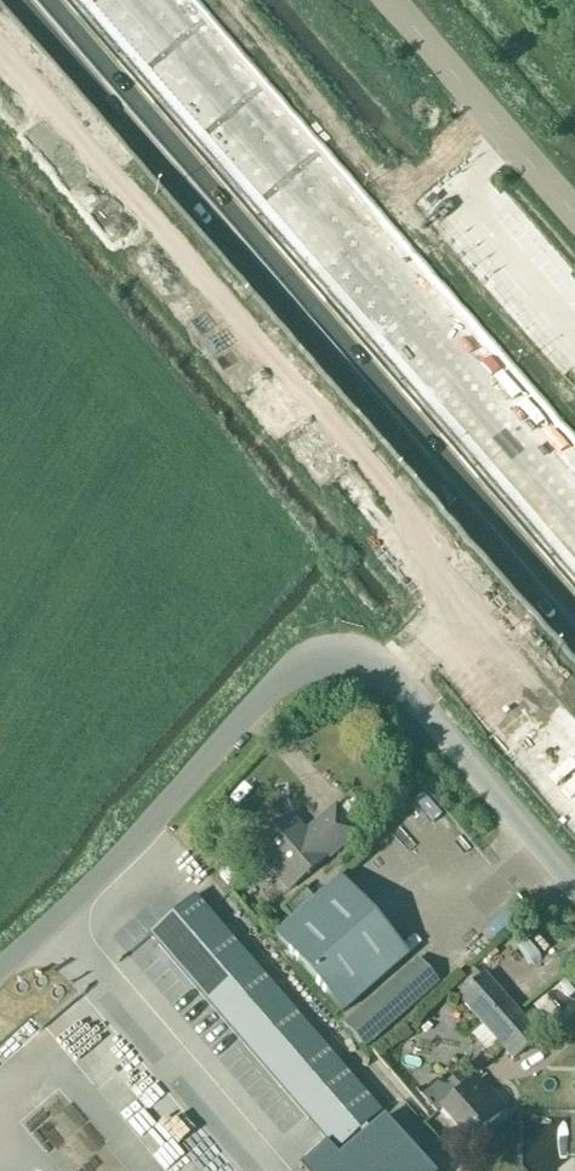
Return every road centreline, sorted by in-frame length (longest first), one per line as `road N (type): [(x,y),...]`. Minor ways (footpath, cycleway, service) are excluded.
road 1 (motorway): [(39,0),(574,622)]
road 2 (unclassified): [(0,968),(101,876),(274,688),(308,663),(345,656),(382,666),(574,884)]
road 3 (motorway): [(574,526),(121,0)]
road 4 (unclassified): [(574,218),(386,0)]

